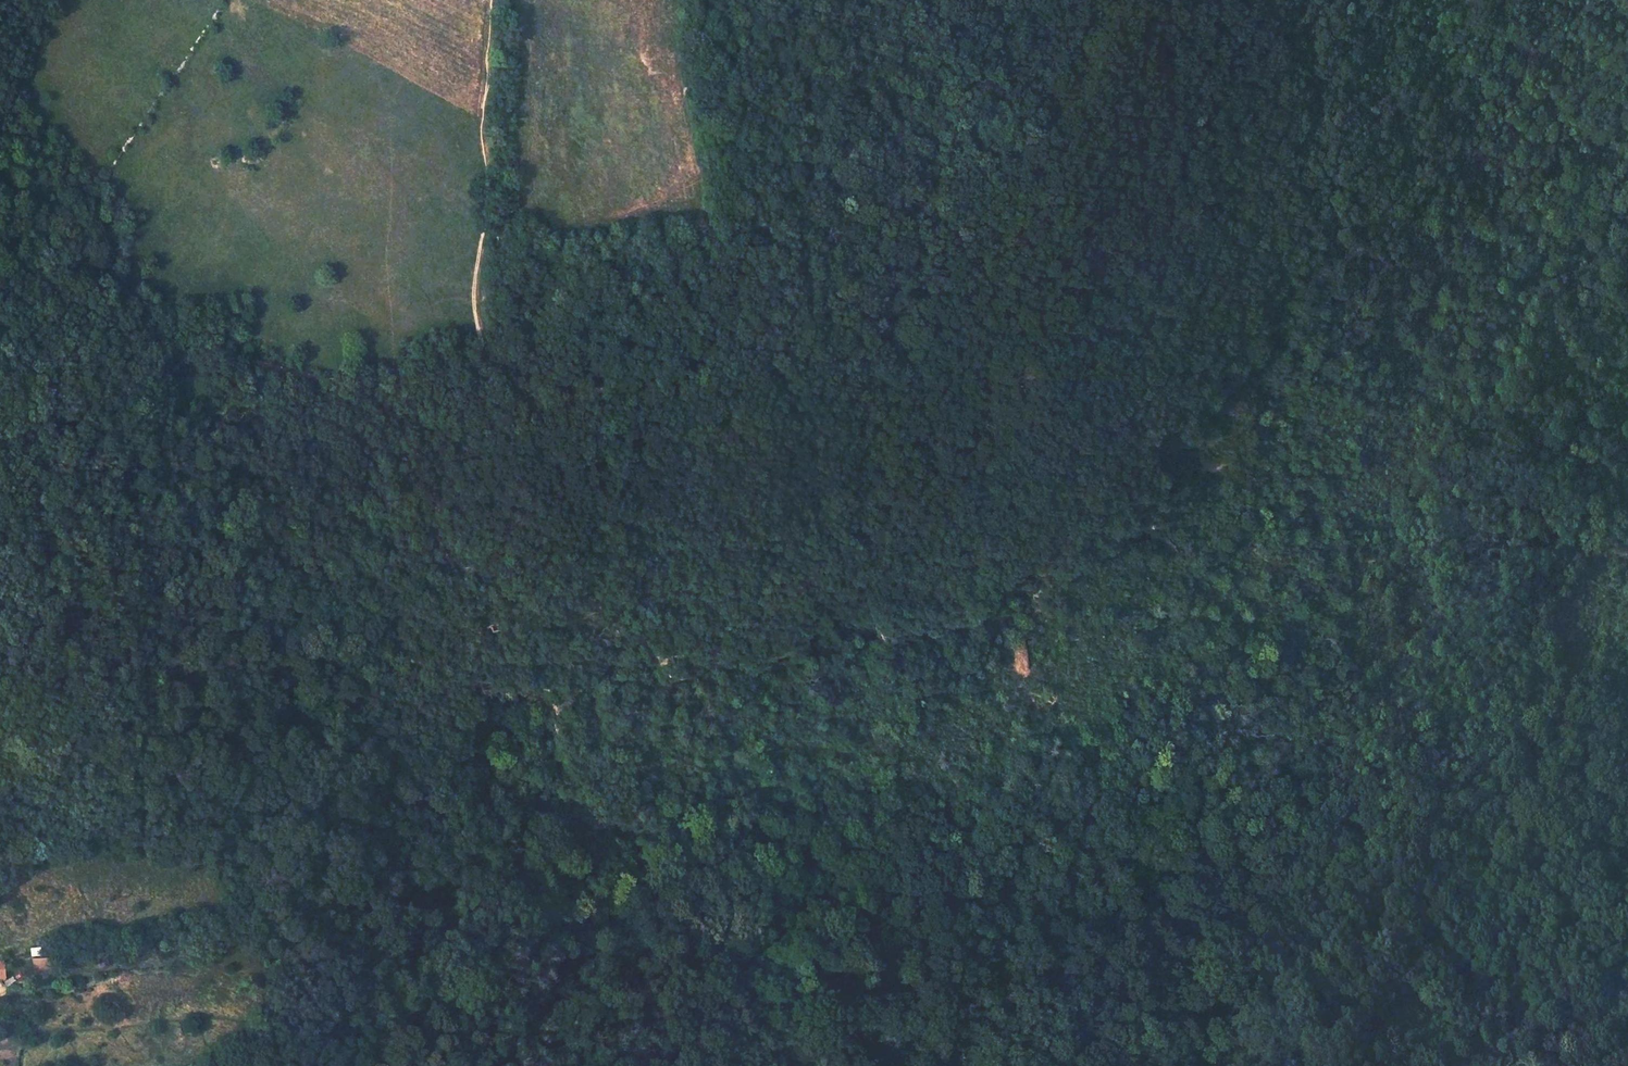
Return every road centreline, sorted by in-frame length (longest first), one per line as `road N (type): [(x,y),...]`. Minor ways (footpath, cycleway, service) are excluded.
road 1 (track): [(995,0),(989,102),(974,144),(916,228),(867,260),(642,380),(511,404),(390,395)]
road 2 (track): [(390,395),(192,349),(164,353),(149,520),(144,735),(128,766),(103,788),(39,820),(0,856)]

